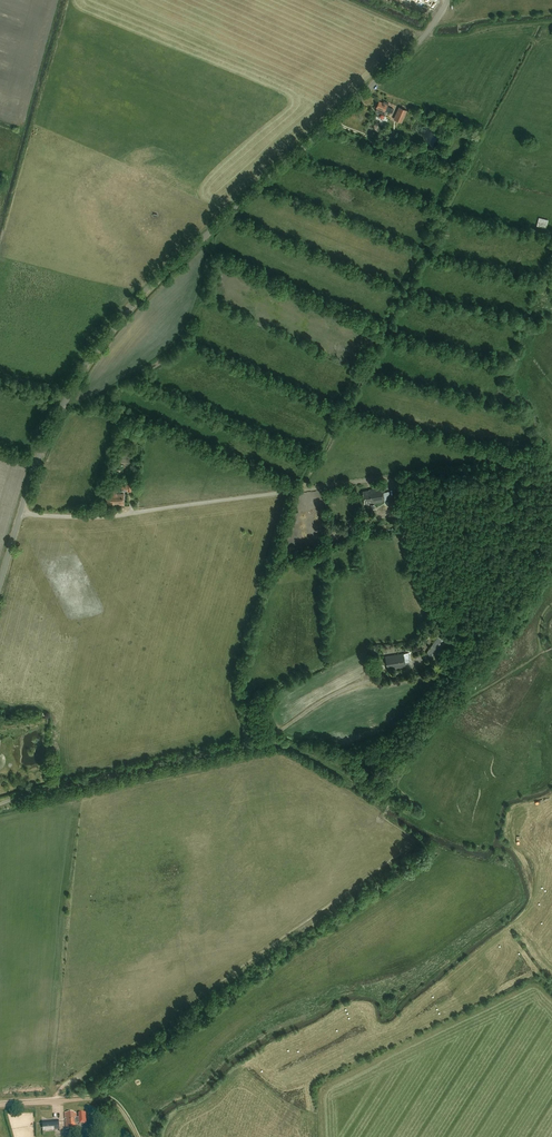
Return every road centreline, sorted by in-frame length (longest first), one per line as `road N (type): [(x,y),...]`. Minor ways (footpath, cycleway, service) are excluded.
road 1 (unclassified): [(20,514),(37,456),(74,381),(145,287),(418,43),(447,0)]
road 2 (track): [(0,804),(266,740),(342,691),(431,668)]
road 3 (unclassified): [(20,514),(122,514),(327,486)]
road 4 (track): [(137,1136),(111,1100),(0,1106)]

